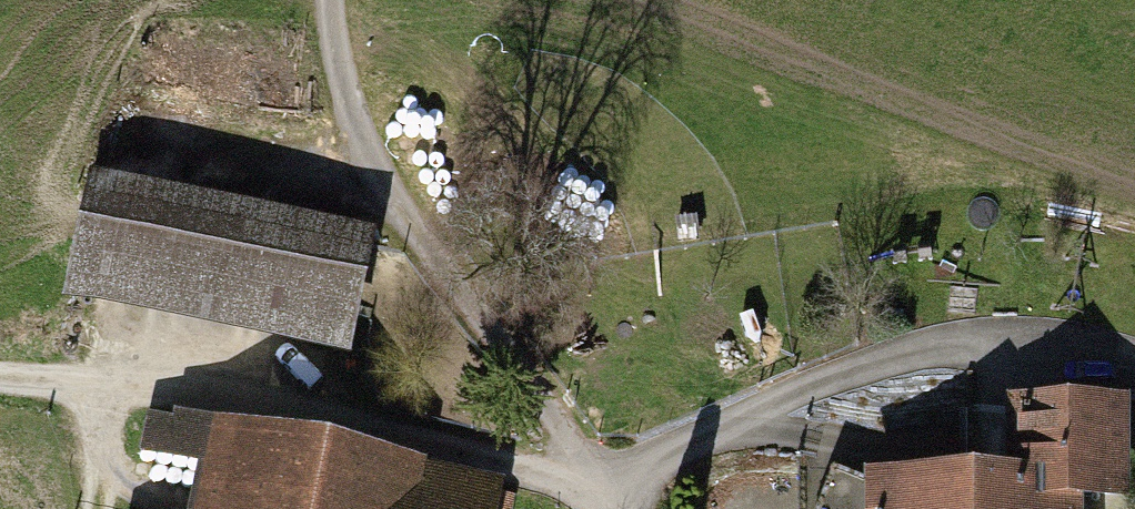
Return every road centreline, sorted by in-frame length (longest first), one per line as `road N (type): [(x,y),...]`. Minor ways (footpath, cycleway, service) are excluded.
road 1 (track): [(601,493),(295,409),(0,379)]
road 2 (track): [(333,0),(344,79),(379,179),(612,508)]
road 3 (track): [(601,493),(811,387),(917,353),(1042,343),(1134,356)]
road 4 (track): [(728,426),(942,457)]
road 5 (track): [(103,387),(114,465),(140,492),(184,508)]

